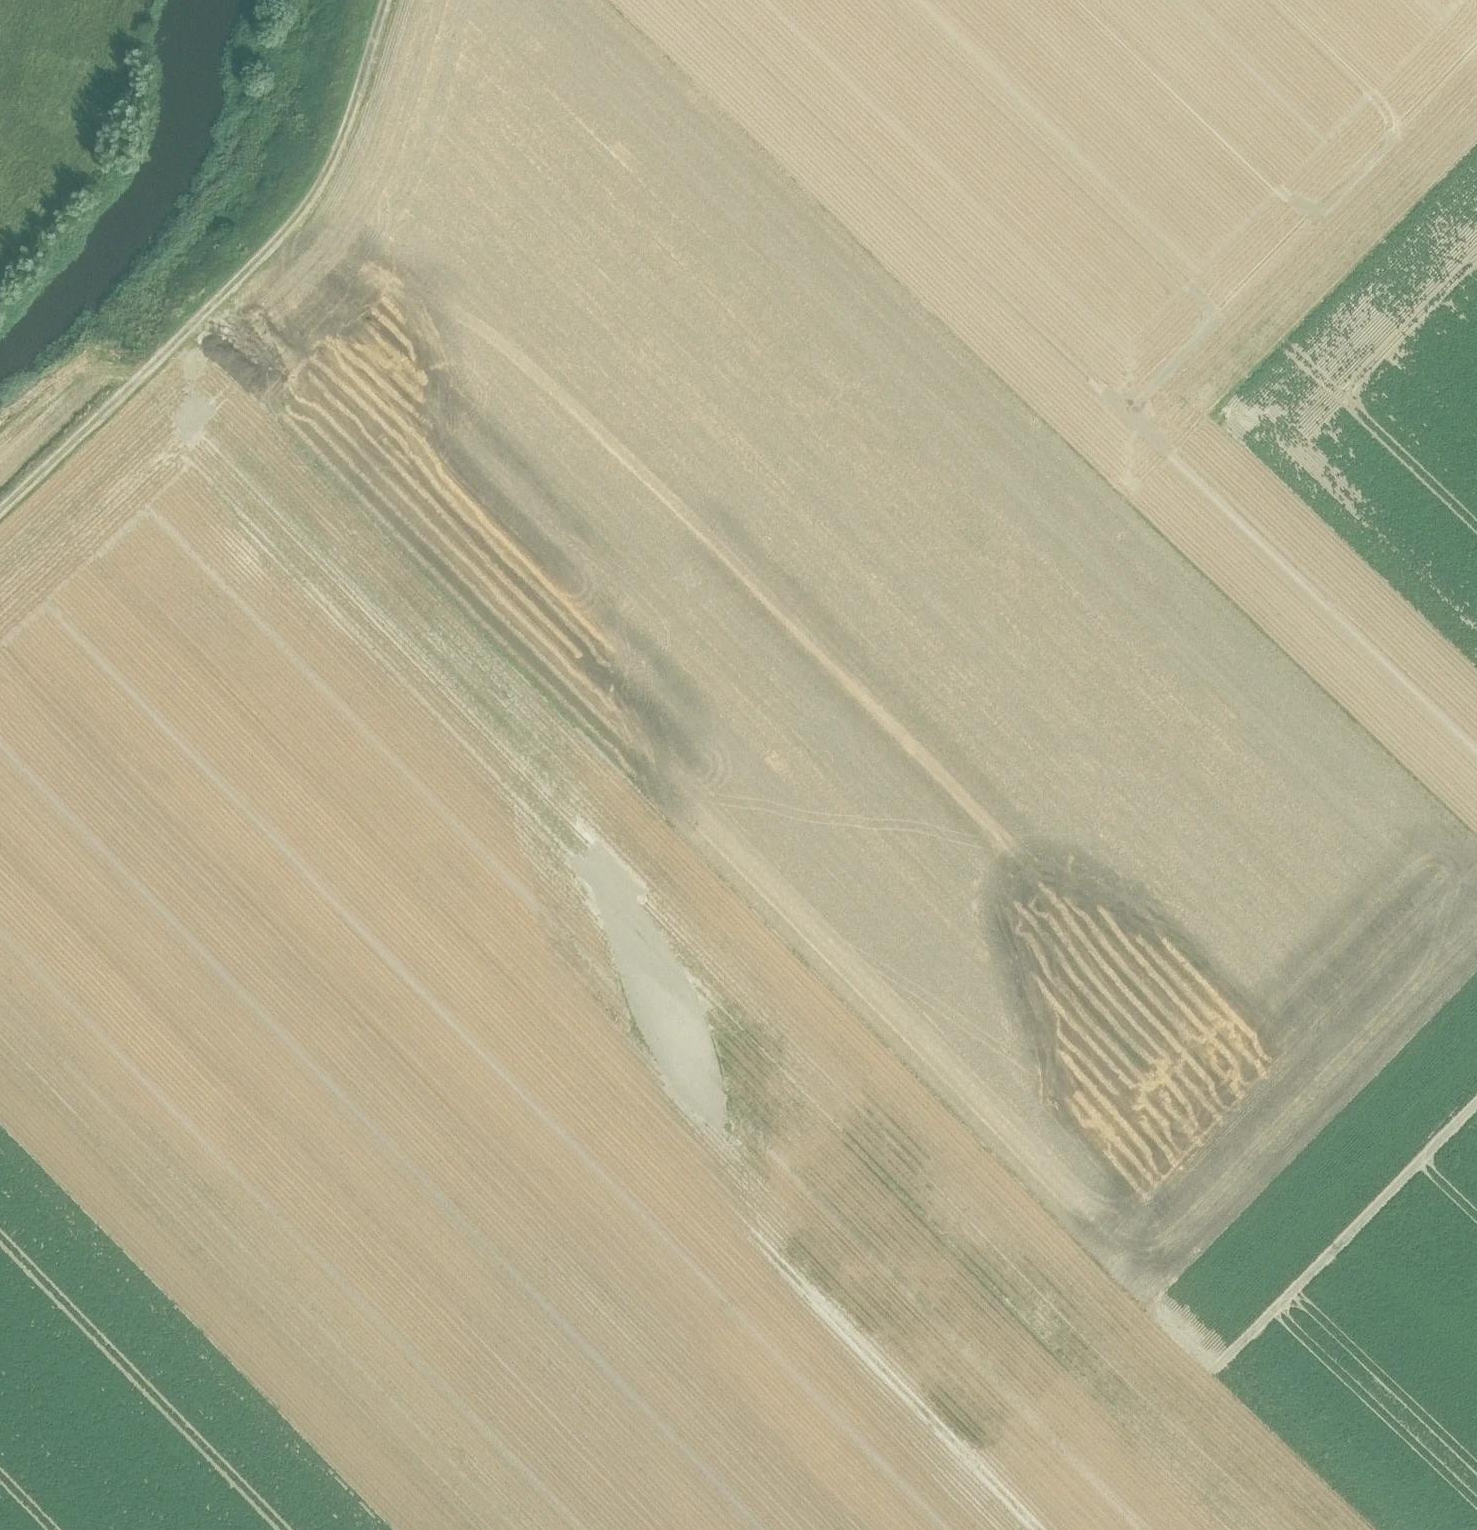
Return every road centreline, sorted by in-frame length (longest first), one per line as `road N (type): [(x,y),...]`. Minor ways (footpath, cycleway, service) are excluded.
road 1 (track): [(384,0),(338,149),(311,200),(216,305),(0,510)]

